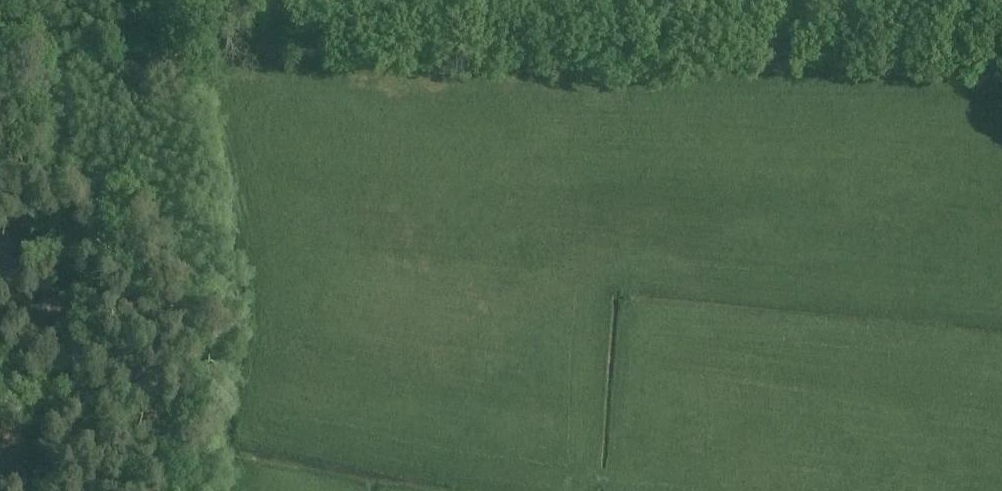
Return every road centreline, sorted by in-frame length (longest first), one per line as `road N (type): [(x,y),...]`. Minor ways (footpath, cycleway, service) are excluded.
road 1 (track): [(39,490),(49,298),(0,130)]

